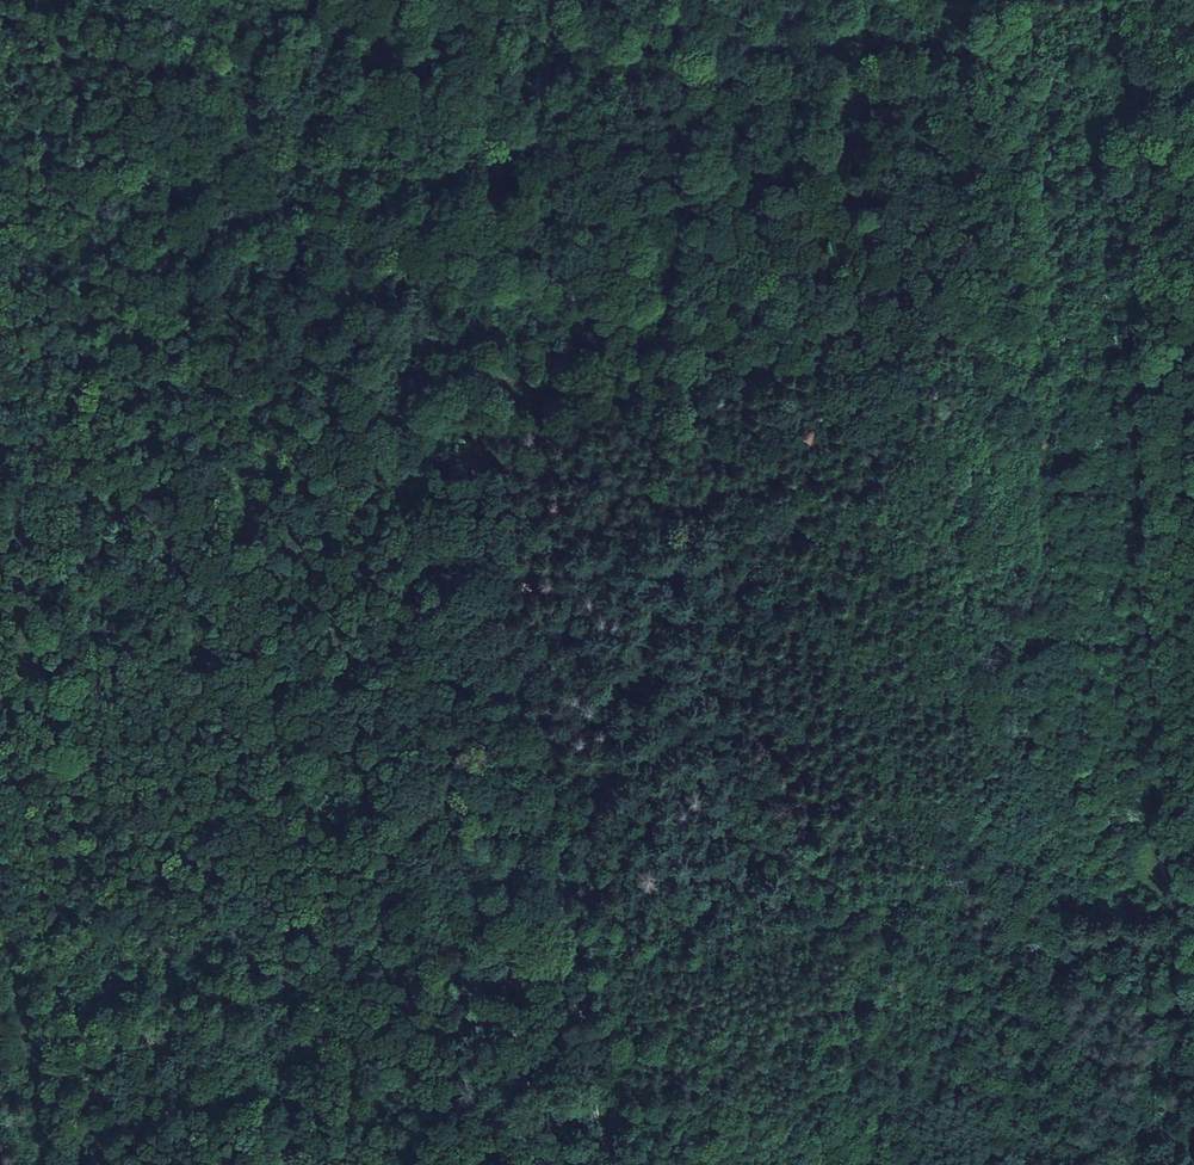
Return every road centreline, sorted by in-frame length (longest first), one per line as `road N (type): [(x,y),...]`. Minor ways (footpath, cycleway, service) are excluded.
road 1 (track): [(510,0),(580,49),(697,58),(807,40),(987,64),(1067,84),(1101,121),(1119,191),(1138,388),(1156,810),(1165,835)]
road 2 (track): [(50,1164),(0,901)]

